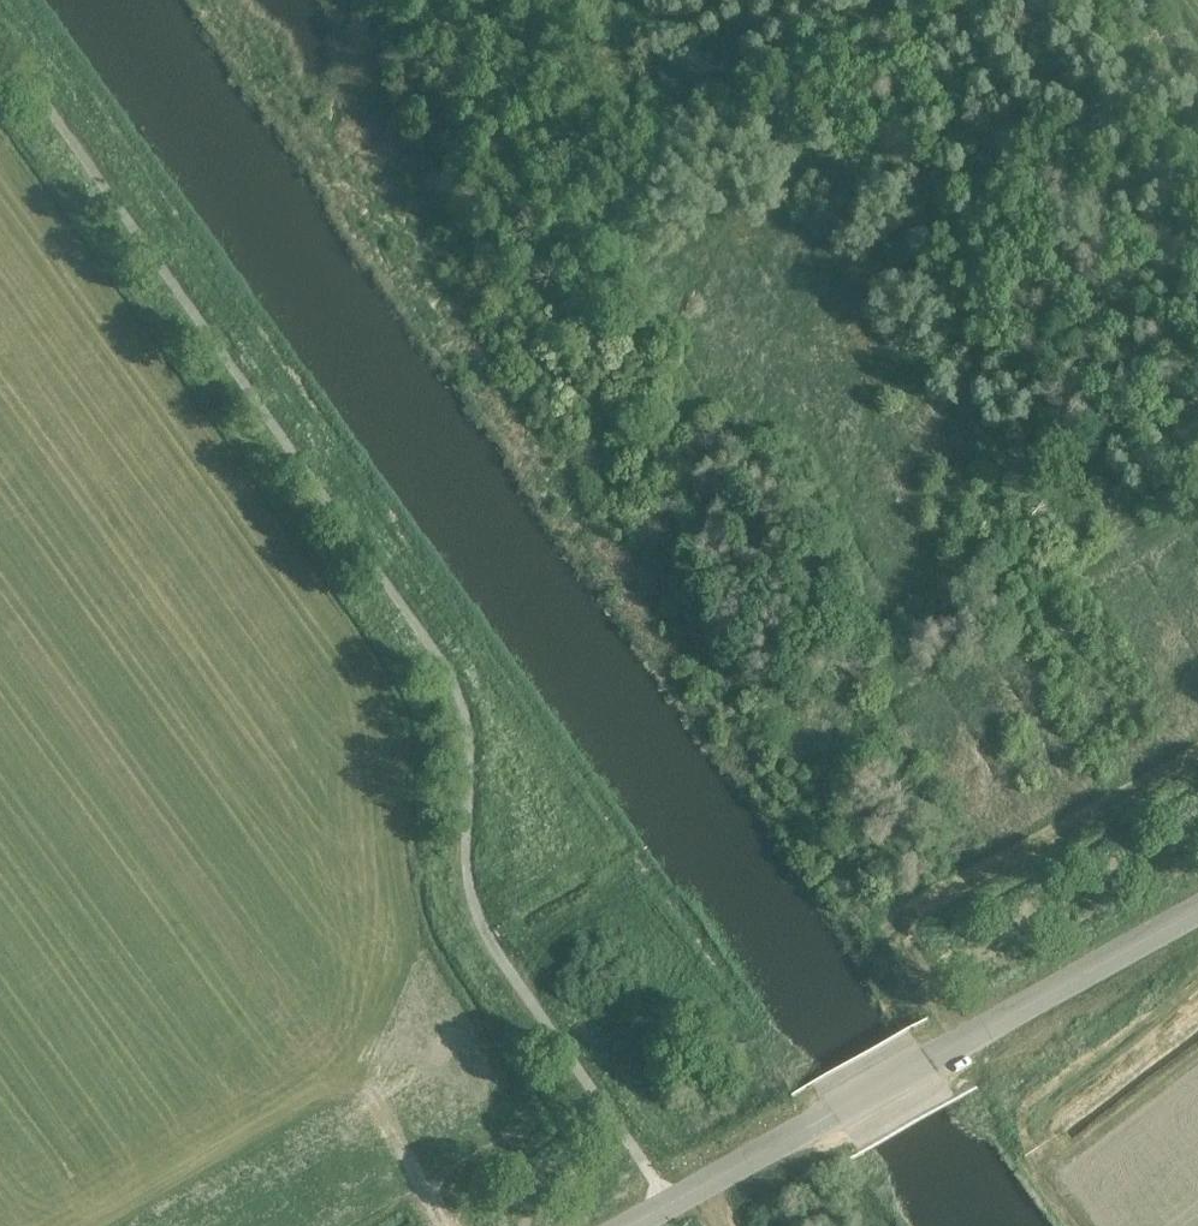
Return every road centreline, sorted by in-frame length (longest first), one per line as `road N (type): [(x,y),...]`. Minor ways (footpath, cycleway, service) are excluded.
road 1 (unclassified): [(630,1225),(1197,910)]

